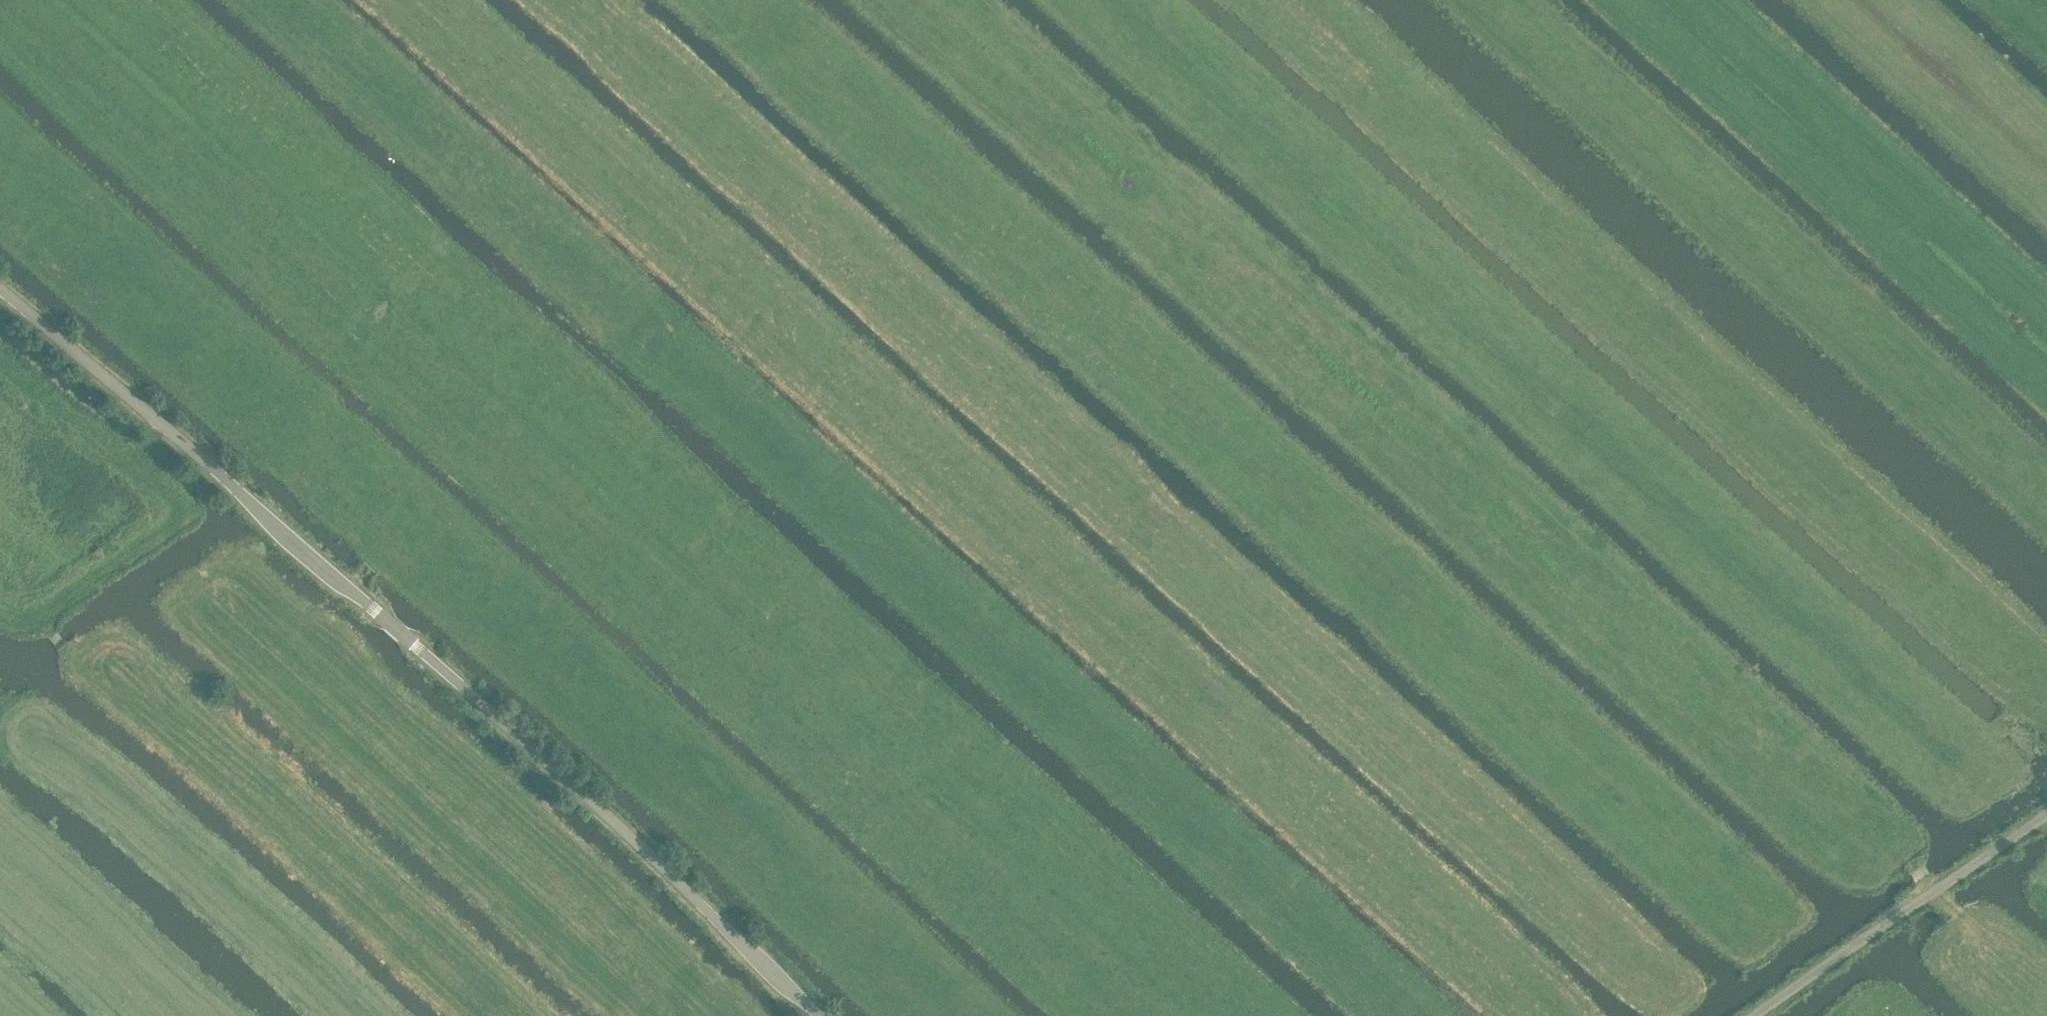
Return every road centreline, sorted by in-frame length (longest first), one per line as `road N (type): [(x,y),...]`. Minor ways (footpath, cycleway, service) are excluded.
road 1 (tertiary): [(819,1015),(386,613),(0,284)]
road 2 (unclassified): [(1750,1015),(2046,814)]
road 3 (track): [(1870,820),(2015,967)]

